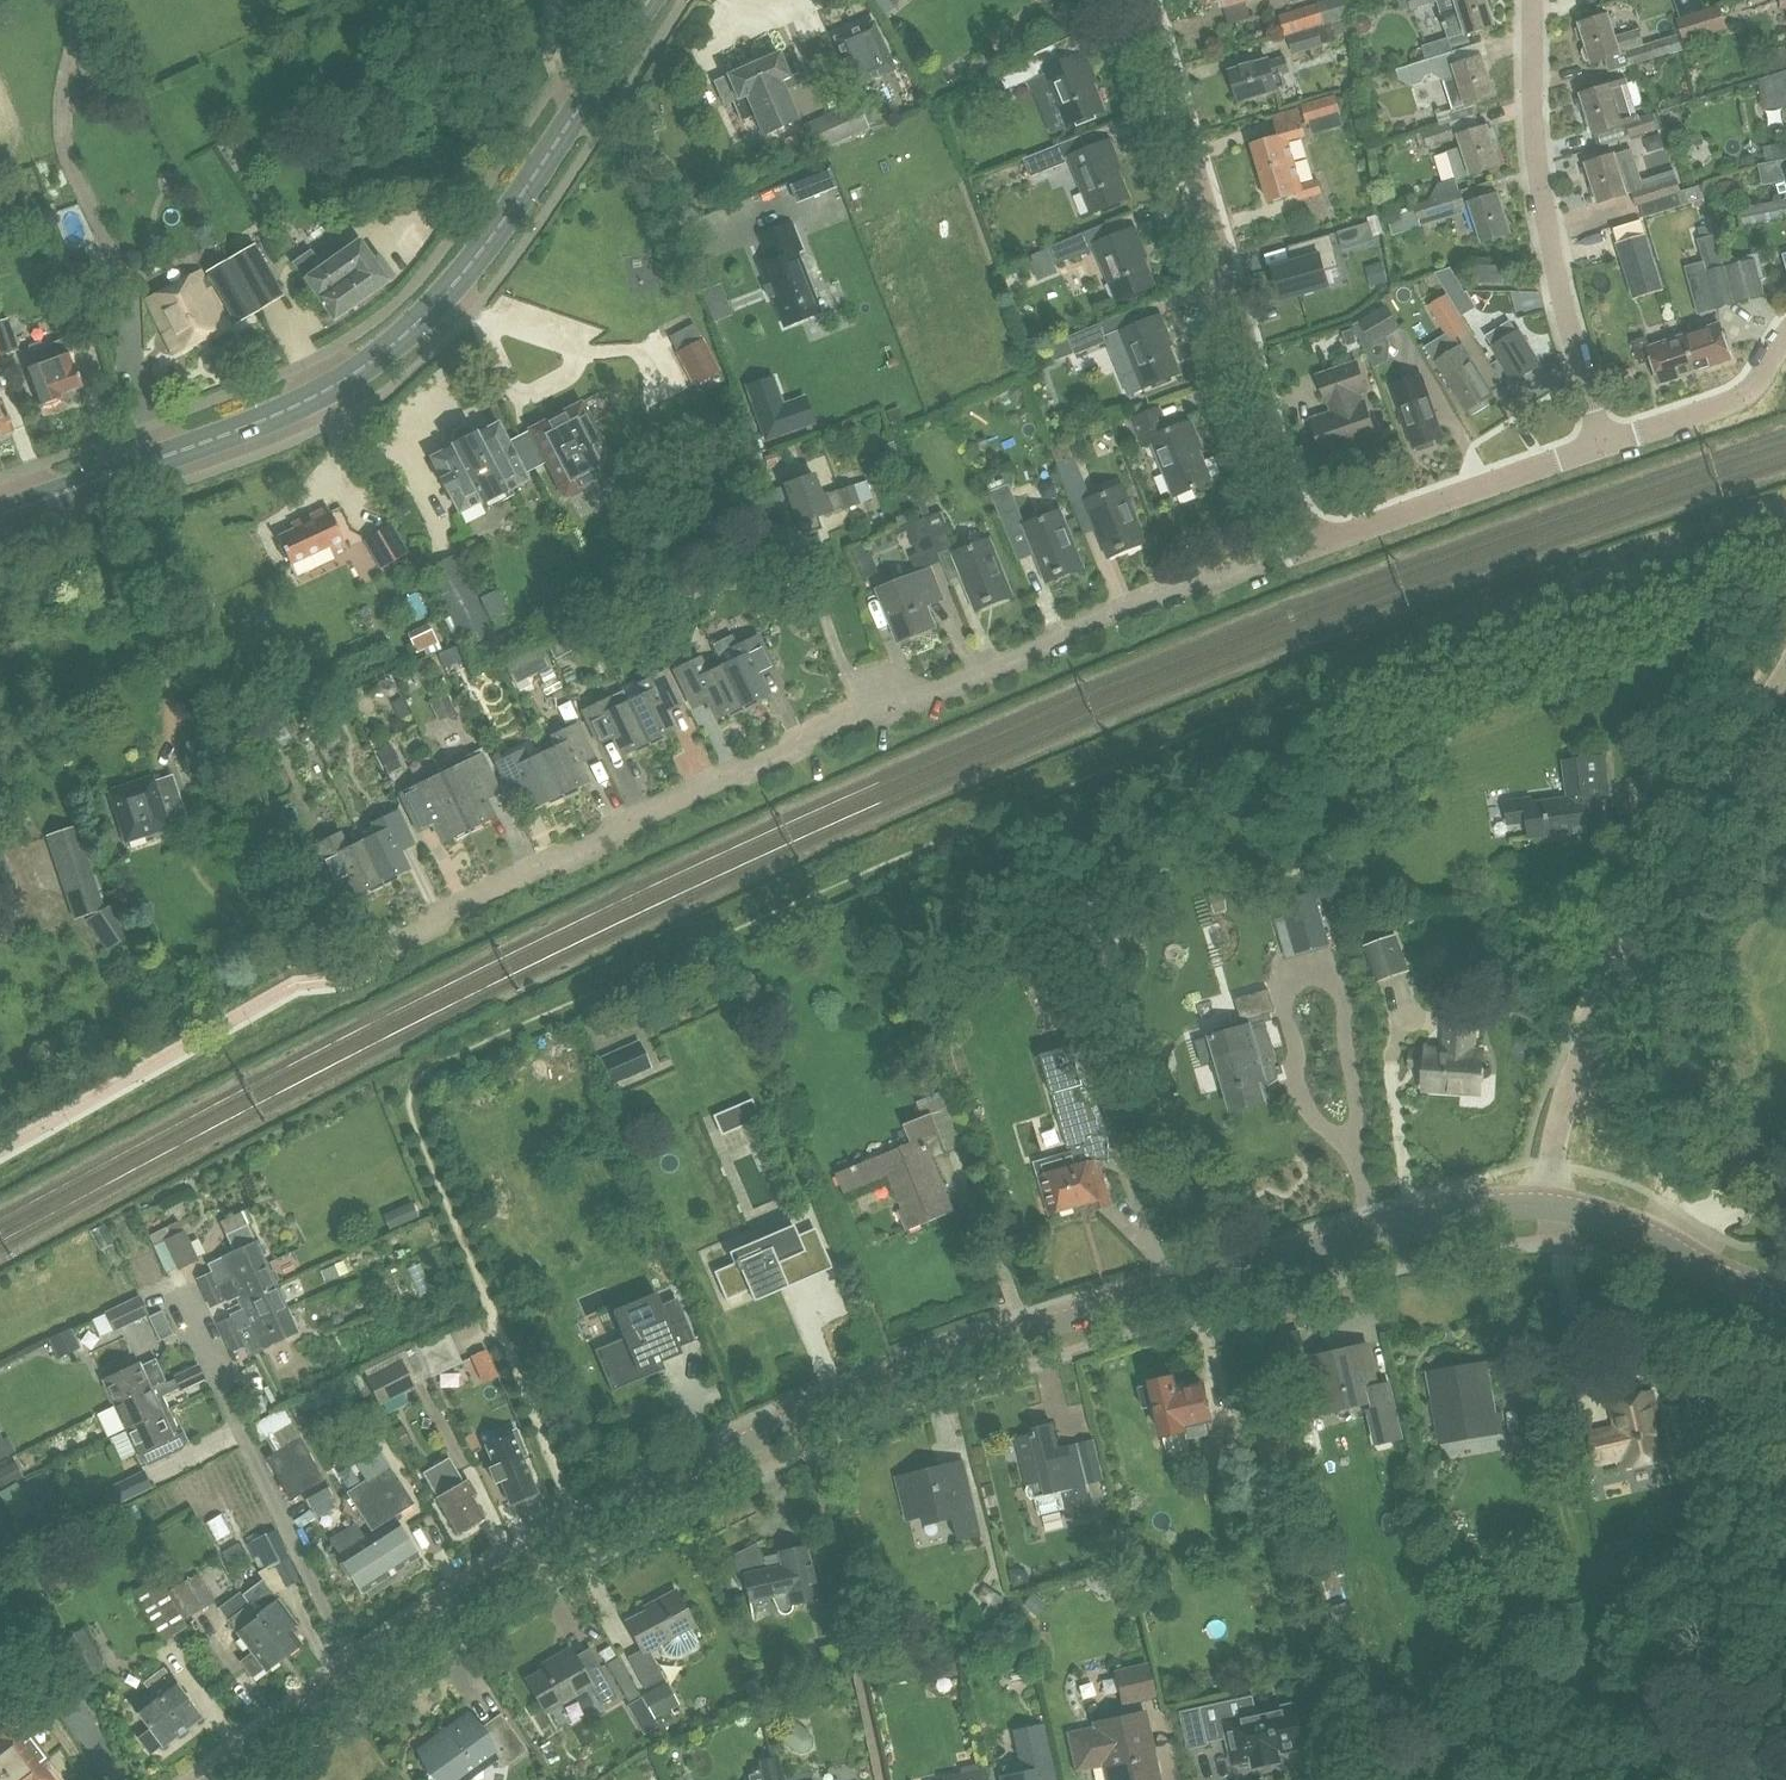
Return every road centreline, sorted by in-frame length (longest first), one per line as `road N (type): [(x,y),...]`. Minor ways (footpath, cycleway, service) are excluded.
road 1 (tertiary): [(1548,1202),(1419,1215),(917,1368),(738,1444),(579,1527),(355,1671)]
road 2 (residential): [(365,965),(431,931),(448,912),(614,837),(621,823),(726,772),(746,774),(856,713),(930,693),(1192,583),(1306,547)]
road 3 (primary): [(0,515),(271,416),(365,366),(455,281),(510,211),(641,0)]
road 4 (residential): [(1548,1202),(1567,1090),(1602,999),(1785,679)]
road 5 (residential): [(1306,547),(1140,0)]
road 6 (residential): [(1601,446),(1545,220),(1533,0)]
road 7 (residential): [(355,1671),(177,1289)]
road 8 (residential): [(1306,547),(1601,446)]
road 9 (tertiary): [(1785,1295),(1733,1279),(1638,1227),(1548,1202)]
road 10 (residential): [(1601,446),(1743,395),(1785,336)]
road 11 (tertiary): [(355,1671),(214,1779)]

